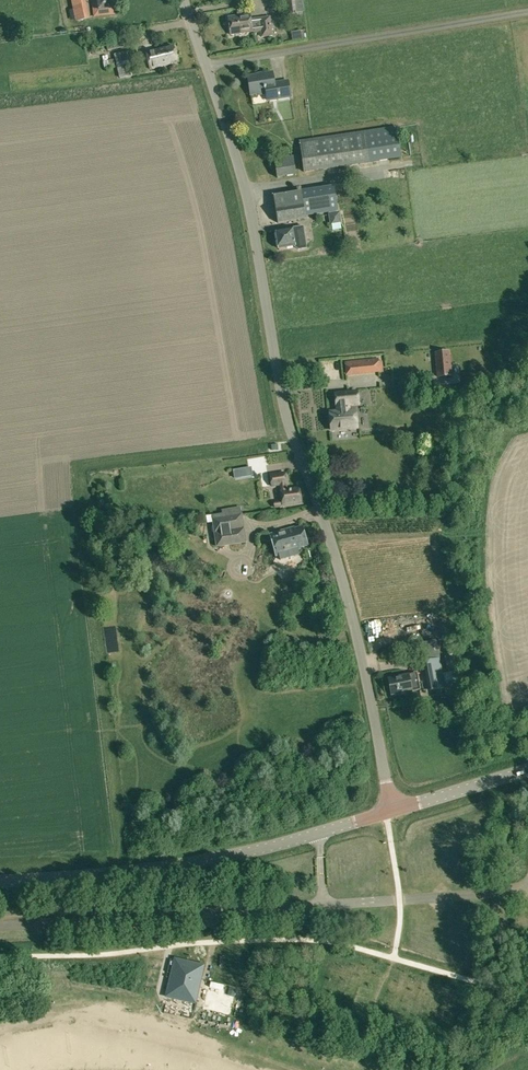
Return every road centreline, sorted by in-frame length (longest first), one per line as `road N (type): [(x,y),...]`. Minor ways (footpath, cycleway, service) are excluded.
road 1 (tertiary): [(387,811),(355,623),(285,409),(232,143),(180,0)]
road 2 (tertiary): [(0,881),(162,868),(387,811)]
road 3 (tertiary): [(387,811),(527,770)]

